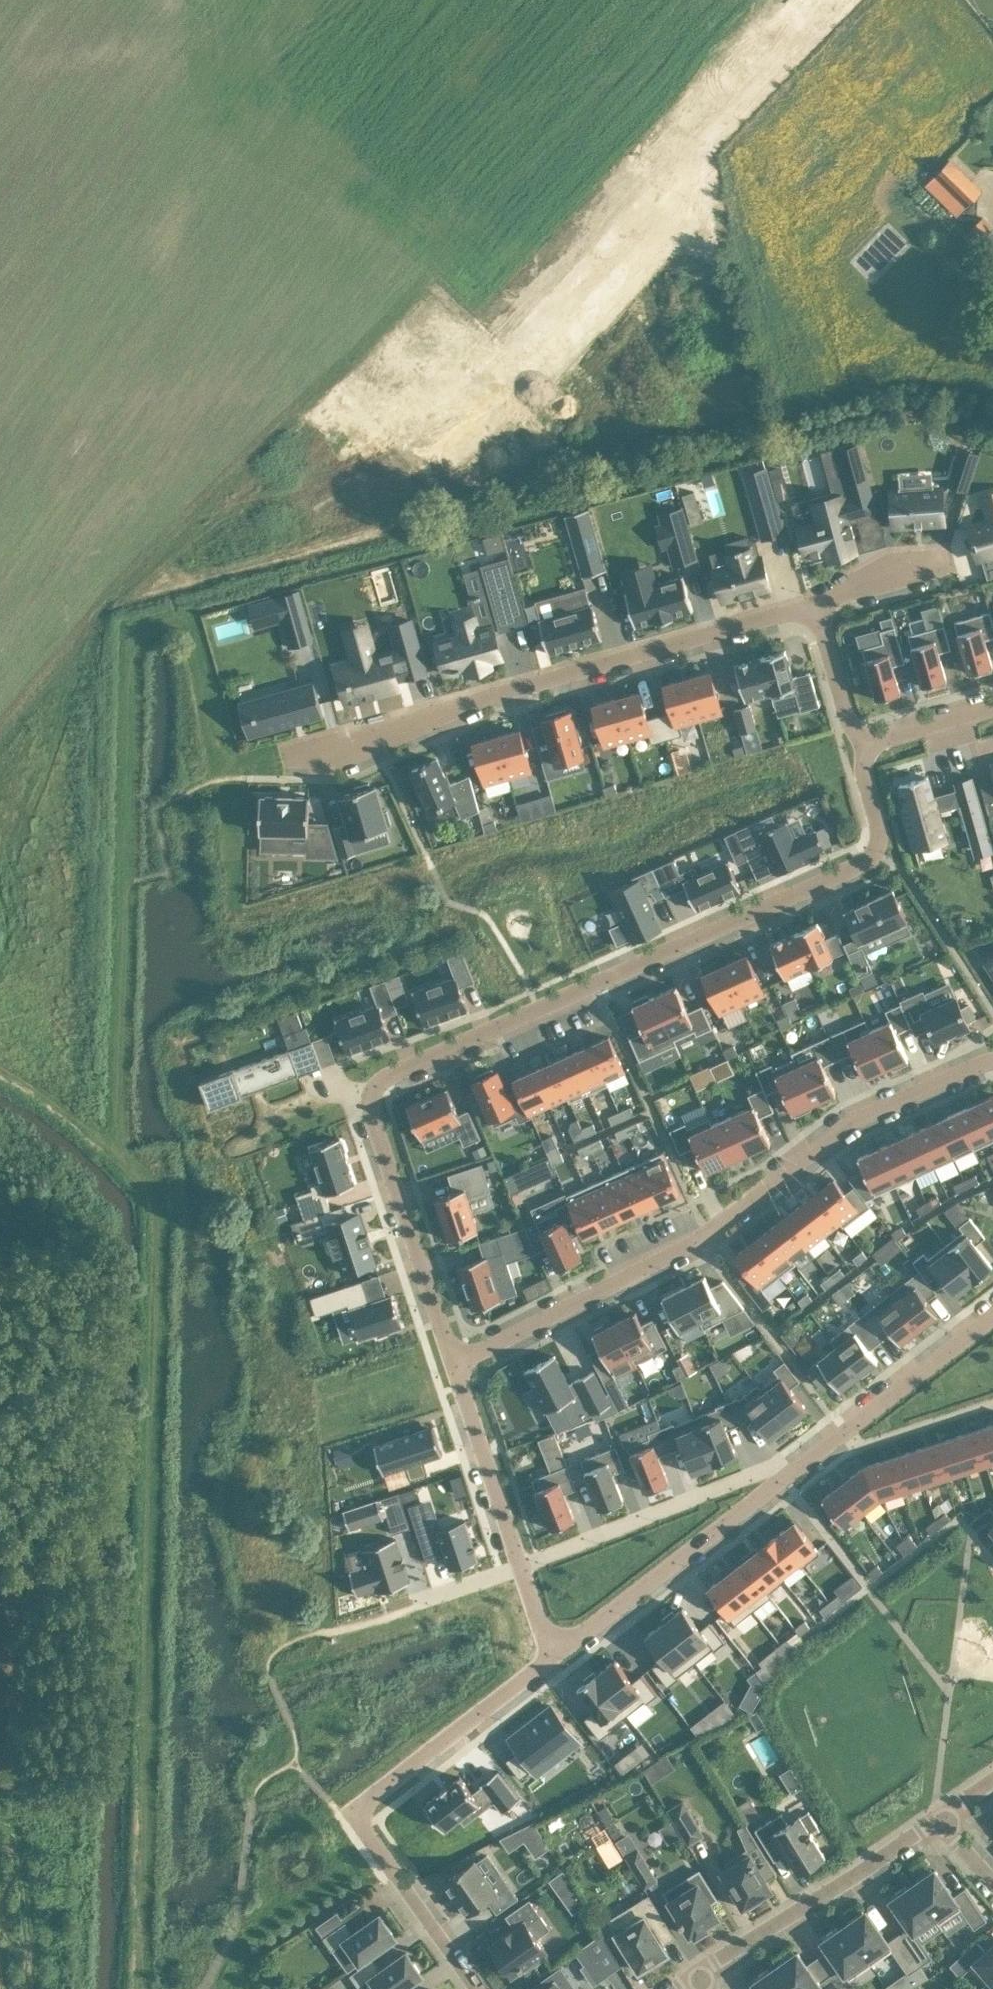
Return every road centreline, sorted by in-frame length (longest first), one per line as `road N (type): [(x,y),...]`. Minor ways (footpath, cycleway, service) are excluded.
road 1 (residential): [(455,1363),(371,1102),(374,1089),(858,870),(876,852),(878,826),(864,745)]
road 2 (residential): [(992,1061),(847,1121),(710,1233),(455,1363)]
road 3 (residential): [(992,1316),(546,1666)]
road 4 (residential): [(815,605),(287,756)]
road 5 (residential): [(475,1988),(355,1815),(546,1666)]
road 6 (residential): [(316,394),(300,386),(285,360),(284,288),(247,161),(238,98),(245,0)]
road 7 (residential): [(316,394),(391,374),(460,335),(603,193)]
road 8 (residential): [(546,1666),(455,1363)]
road 9 (residential): [(697,1971),(937,1815)]
road 10 (residential): [(603,193),(410,0)]
road 11 (residential): [(603,193),(790,19)]
road 12 (residential): [(864,745),(815,605)]
road 13 (residential): [(992,711),(864,745)]

